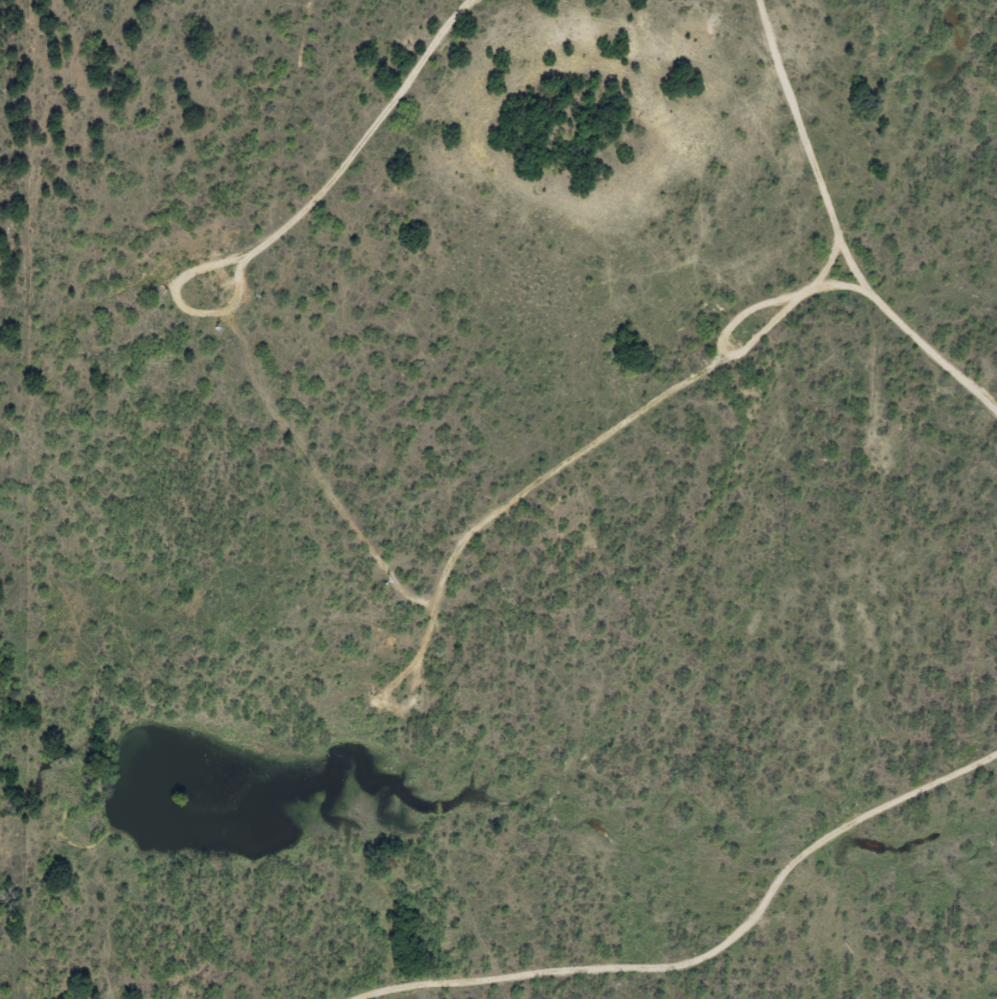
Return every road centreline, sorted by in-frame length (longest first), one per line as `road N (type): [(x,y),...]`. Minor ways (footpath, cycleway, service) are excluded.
road 1 (residential): [(395,0),(635,377),(665,407),(888,748),(918,825),(996,972)]
road 2 (residential): [(996,779),(637,998)]

